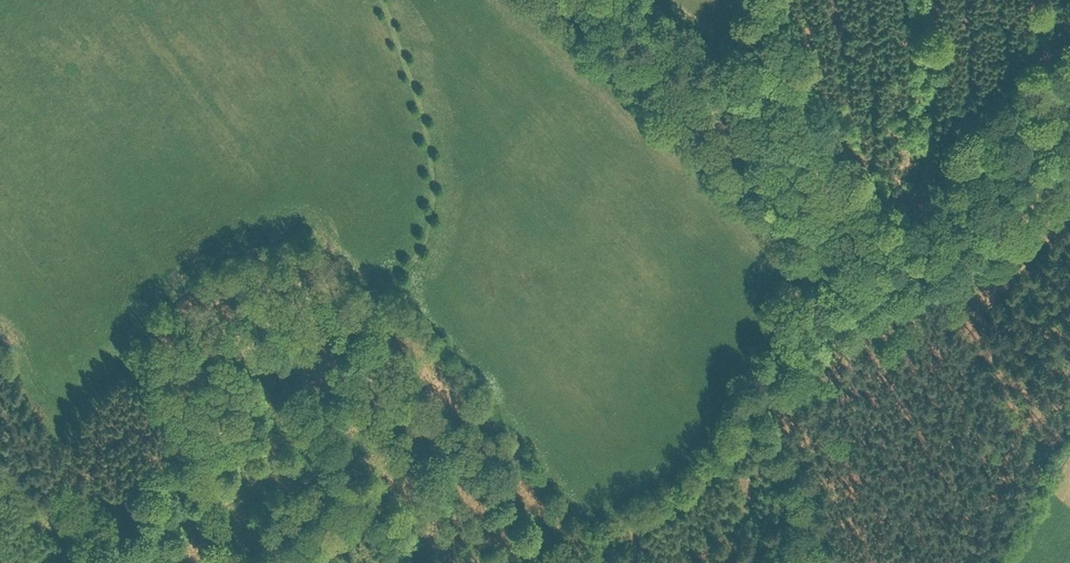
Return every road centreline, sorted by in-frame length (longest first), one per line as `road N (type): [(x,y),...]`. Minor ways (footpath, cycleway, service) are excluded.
road 1 (track): [(361,493),(287,384),(345,331),(362,300),(404,269),(428,231),(424,126),(381,0)]
road 2 (track): [(534,0),(796,254),(825,268),(904,276)]
road 3 (track): [(773,562),(797,525),(799,504),(762,444),(756,410),(791,362),(904,276)]
road 4 (track): [(904,276),(920,116),(919,0)]
road 5 (track): [(904,276),(943,258),(1069,117)]
road 6 (track): [(263,562),(361,493),(423,562)]

